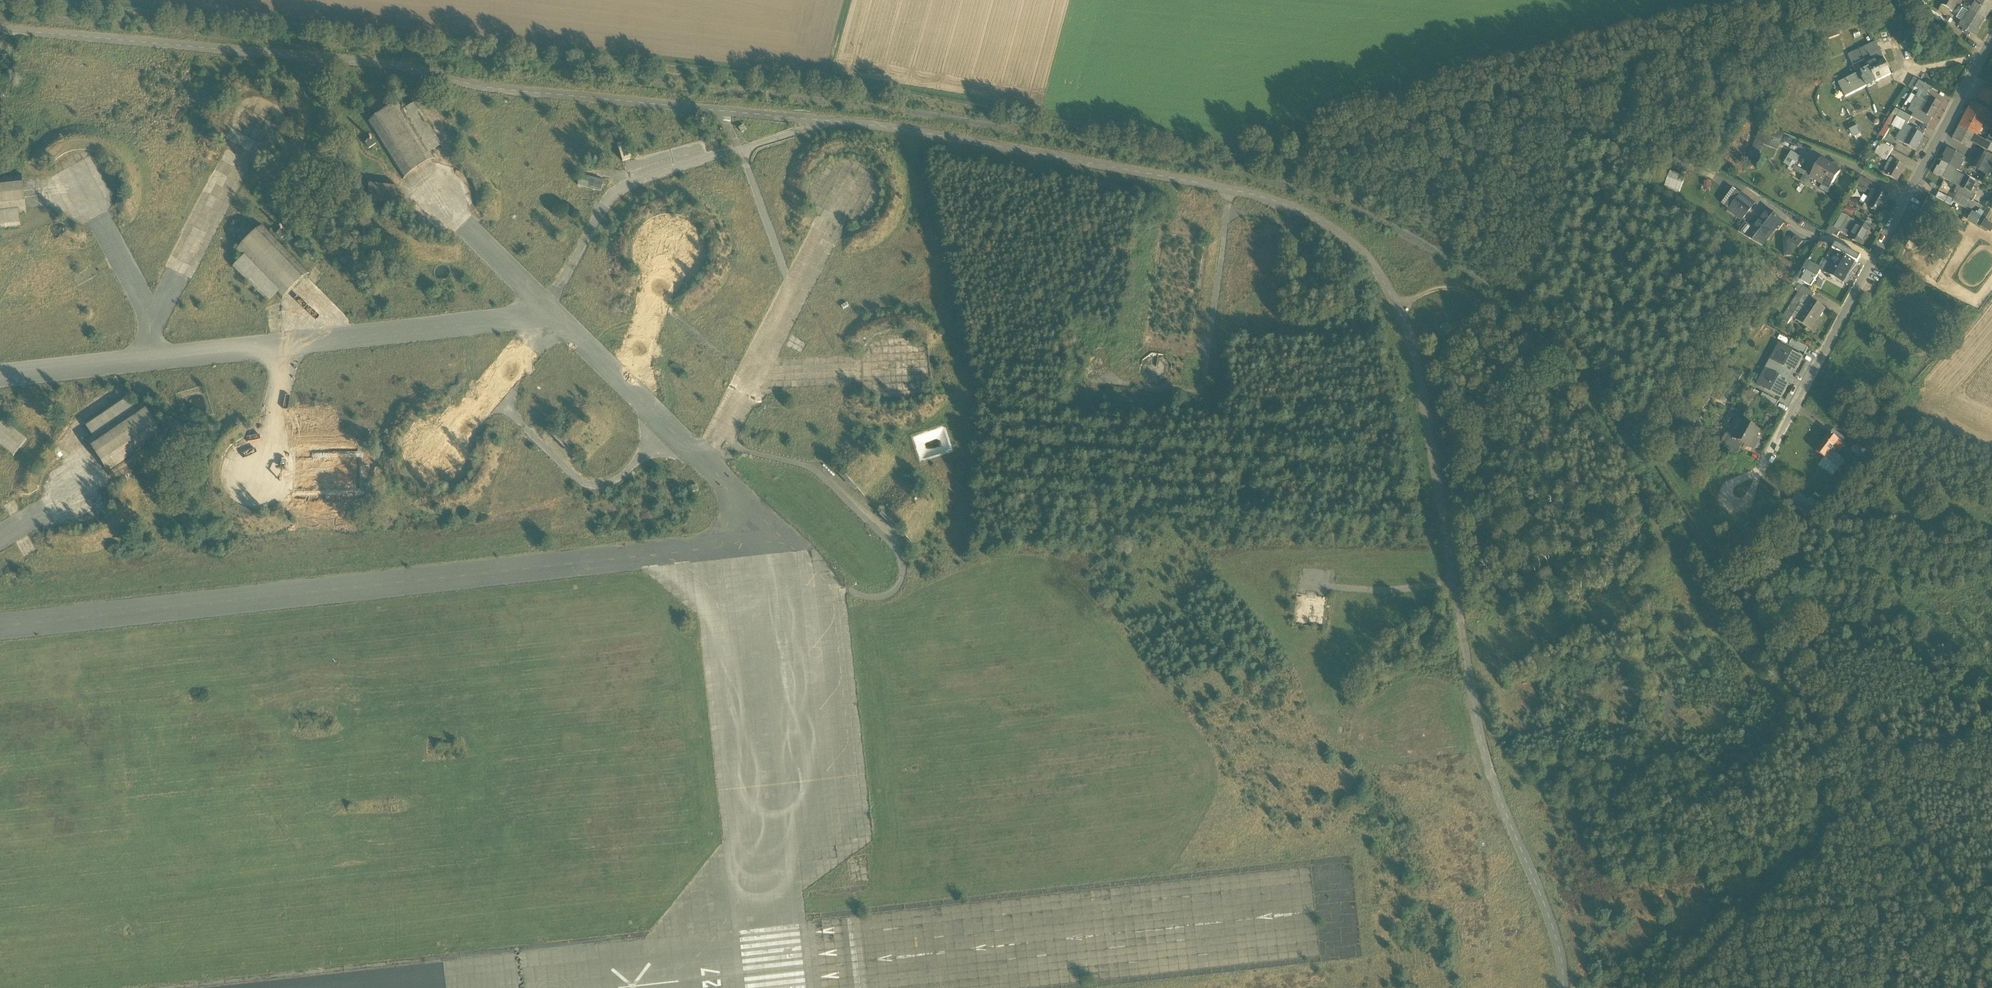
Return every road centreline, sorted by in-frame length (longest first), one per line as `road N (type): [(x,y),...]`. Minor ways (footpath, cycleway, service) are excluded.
road 1 (track): [(1697,513),(1605,373),(1541,303),(1466,242),(1301,162),(907,86),(96,0)]
road 2 (track): [(1397,306),(1444,288),(1469,292),(1498,306),(1561,368),(1605,423),(1675,564),(1814,743),(1826,774),(1820,801),(1759,898),(1675,987)]
road 3 (residential): [(1738,492),(1761,473),(1991,39)]
road 4 (track): [(1890,789),(1697,513)]
road 5 (track): [(1991,942),(1890,789)]

